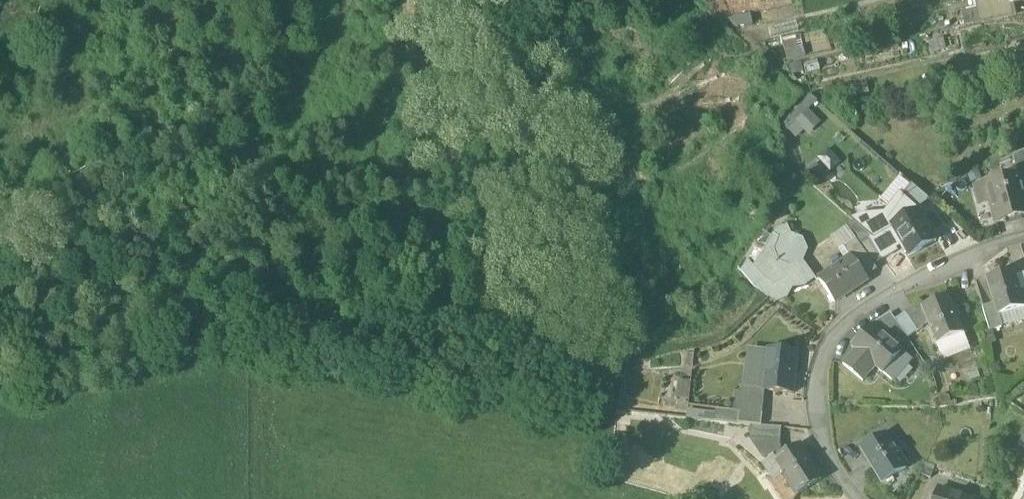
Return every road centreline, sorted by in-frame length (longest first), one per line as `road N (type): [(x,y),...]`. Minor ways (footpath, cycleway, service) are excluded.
road 1 (residential): [(856,498),(825,454),(816,396),(830,346),(877,304),(986,250),(1023,240)]

